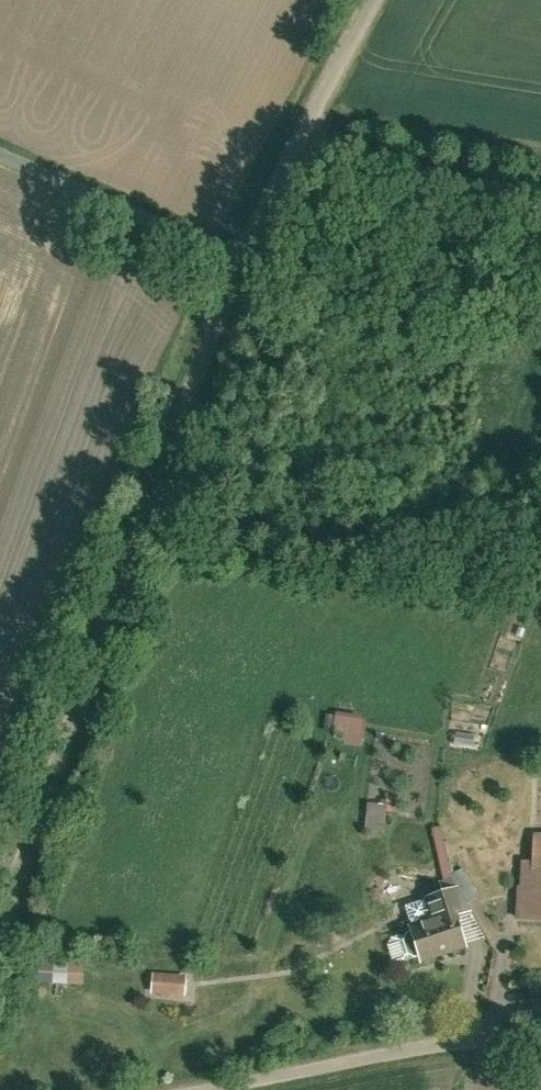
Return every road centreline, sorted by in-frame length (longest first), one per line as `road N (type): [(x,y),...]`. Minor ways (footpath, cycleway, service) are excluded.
road 1 (unclassified): [(248,241),(0,931)]
road 2 (unclassified): [(540,1028),(472,1027),(144,1089)]
road 3 (unclassified): [(372,0),(248,241)]
road 4 (unclassified): [(248,241),(0,135)]
road 5 (track): [(307,120),(427,152),(540,207)]

